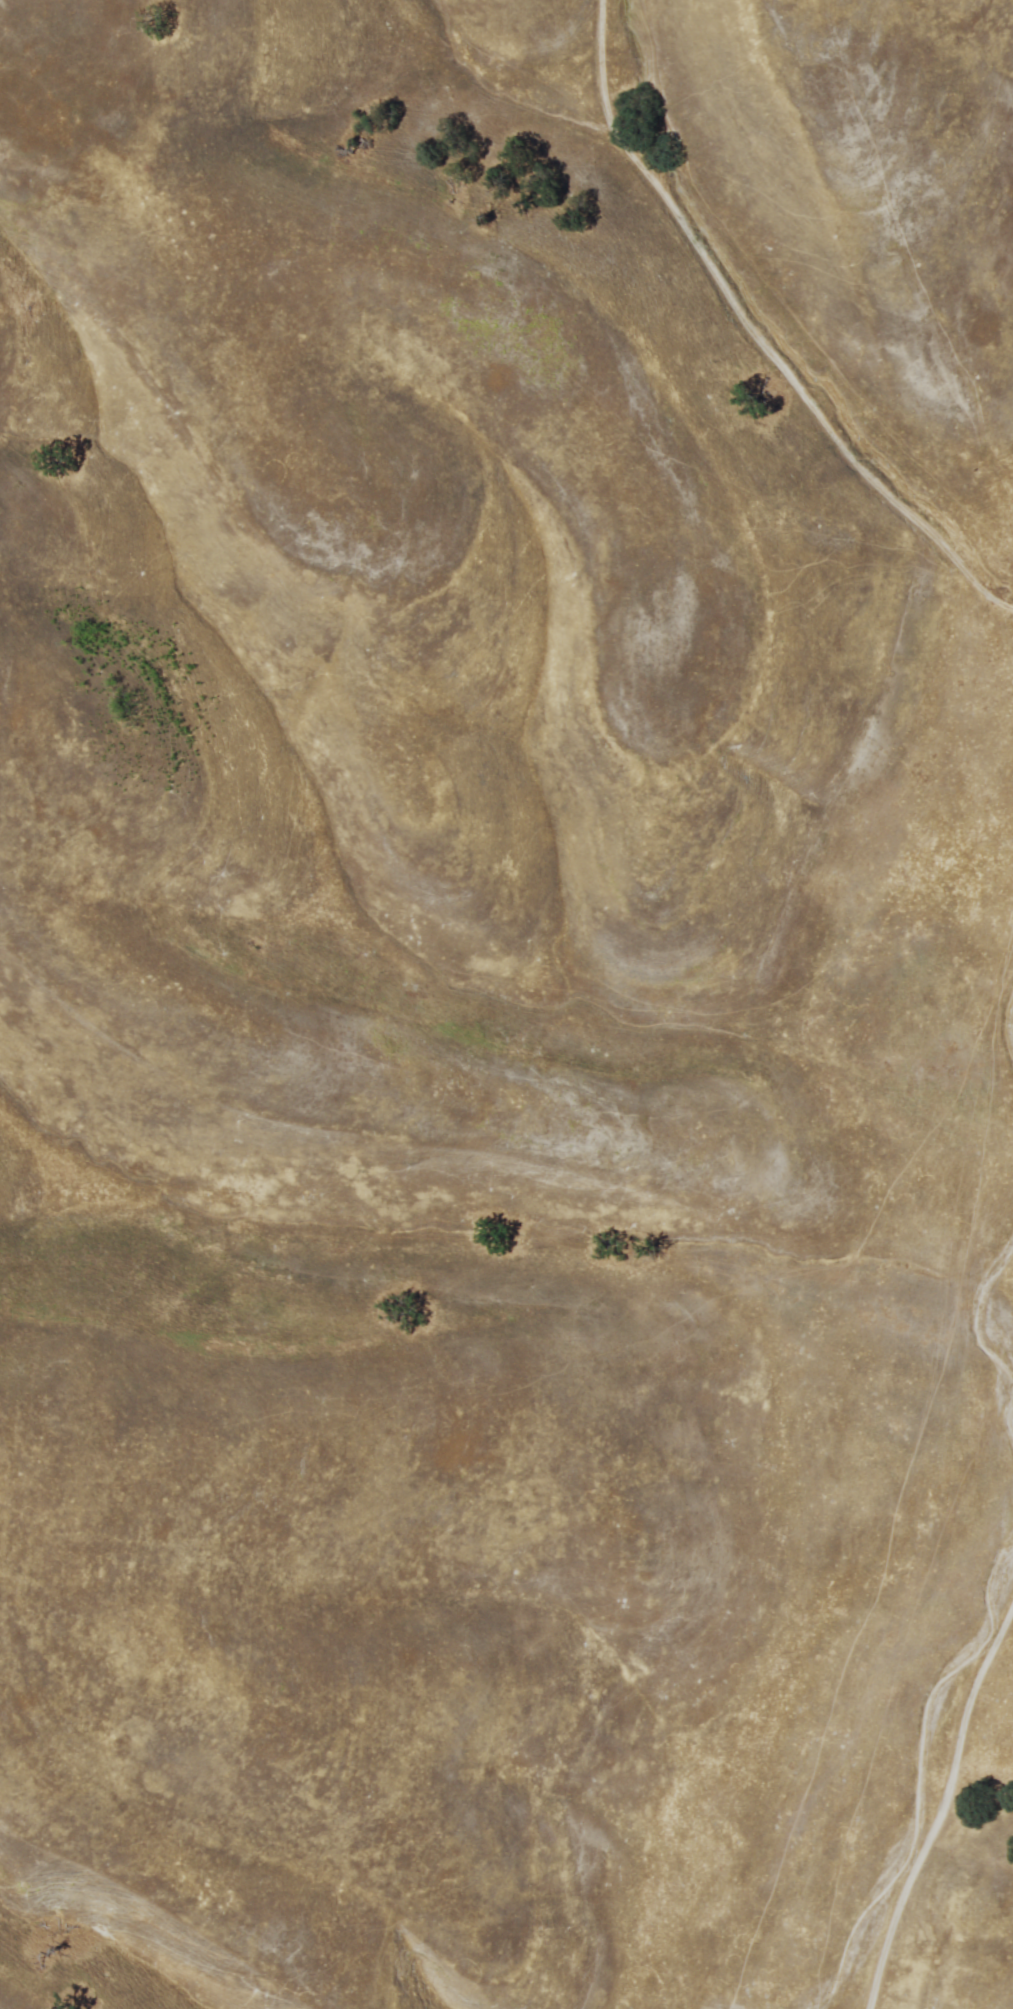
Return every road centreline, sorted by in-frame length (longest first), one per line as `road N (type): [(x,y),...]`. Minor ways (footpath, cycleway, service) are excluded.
road 1 (track): [(595,0),(596,113),(724,312),(857,474),(1012,610)]
road 2 (track): [(866,2008),(899,1894),(942,1801),(955,1724),(1012,1600)]

